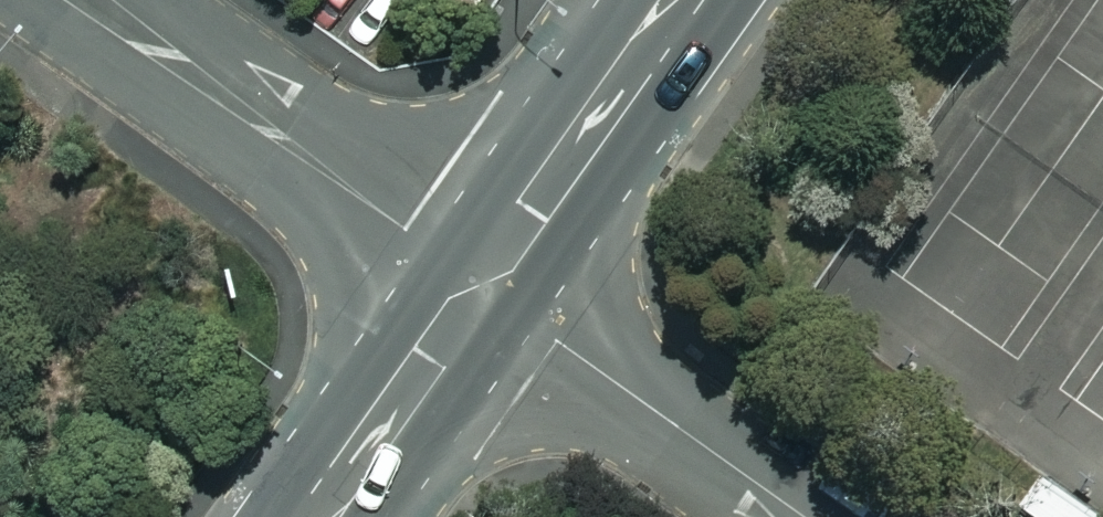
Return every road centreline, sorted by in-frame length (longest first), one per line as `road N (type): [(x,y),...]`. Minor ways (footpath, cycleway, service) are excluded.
road 1 (residential): [(87,0),(479,287)]
road 2 (residential): [(479,287),(802,516)]
road 3 (secondary): [(679,0),(479,287)]
road 4 (secondary): [(479,287),(316,516)]

